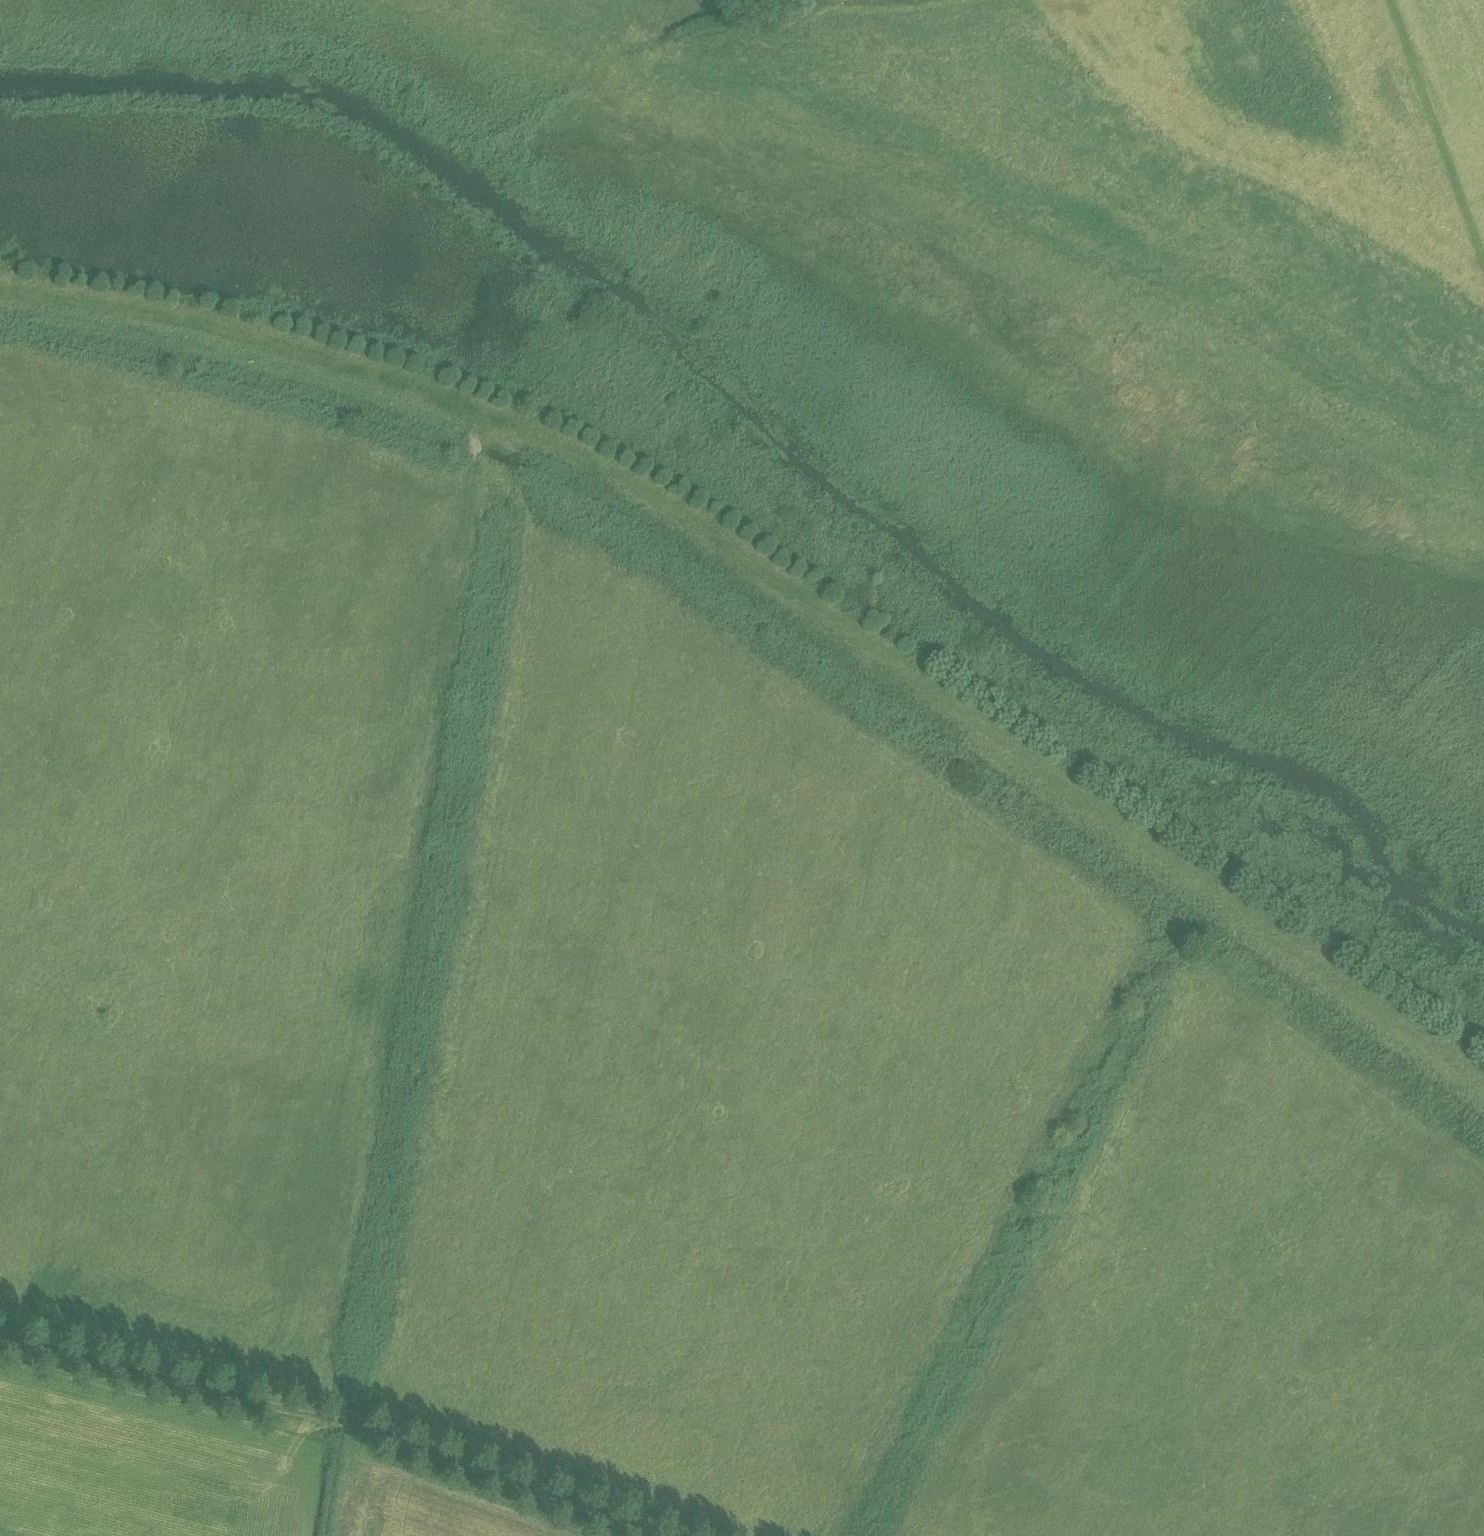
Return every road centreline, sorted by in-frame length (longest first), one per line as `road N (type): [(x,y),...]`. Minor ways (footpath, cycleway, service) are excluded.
road 1 (track): [(0,1341),(331,1424),(648,1535)]

